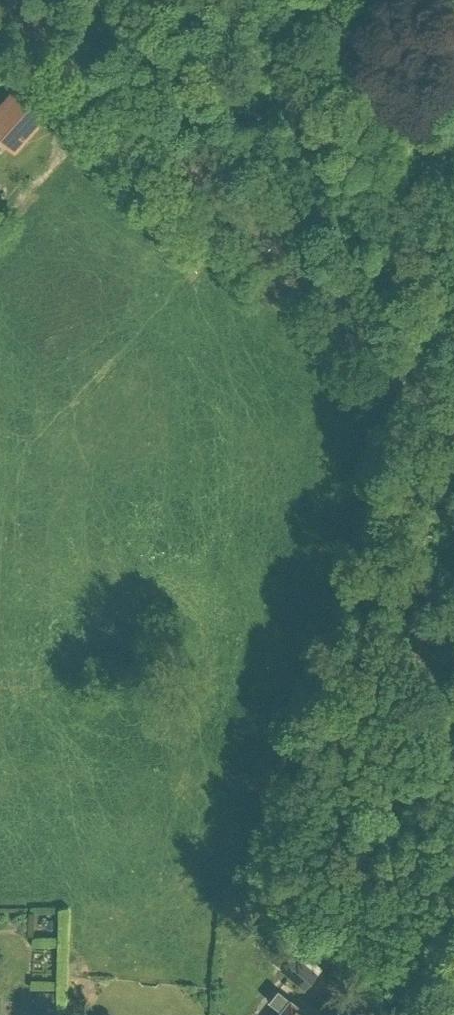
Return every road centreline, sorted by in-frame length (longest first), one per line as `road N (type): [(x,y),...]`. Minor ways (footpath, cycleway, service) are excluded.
road 1 (tertiary): [(453,398),(10,0)]

